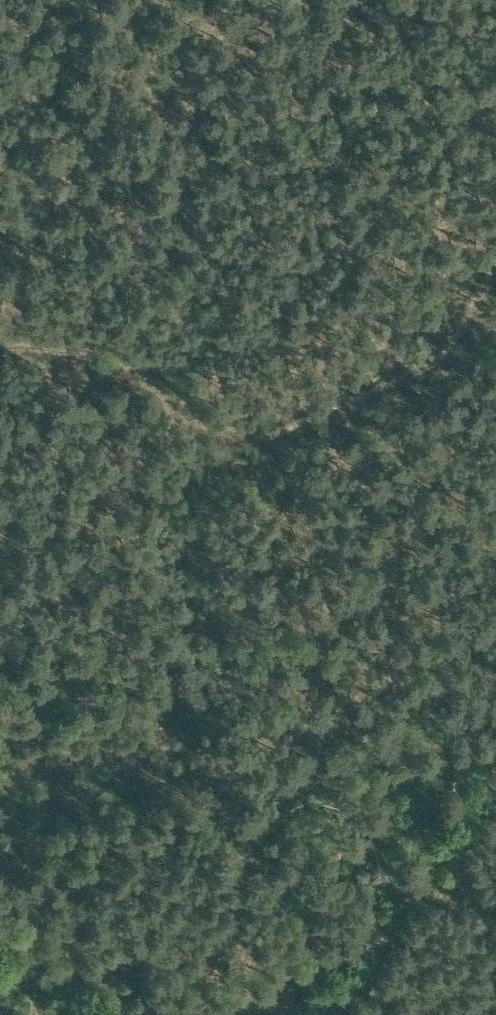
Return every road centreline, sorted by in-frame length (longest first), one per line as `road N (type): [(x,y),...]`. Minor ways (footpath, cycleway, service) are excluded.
road 1 (track): [(347,1014),(495,798)]

